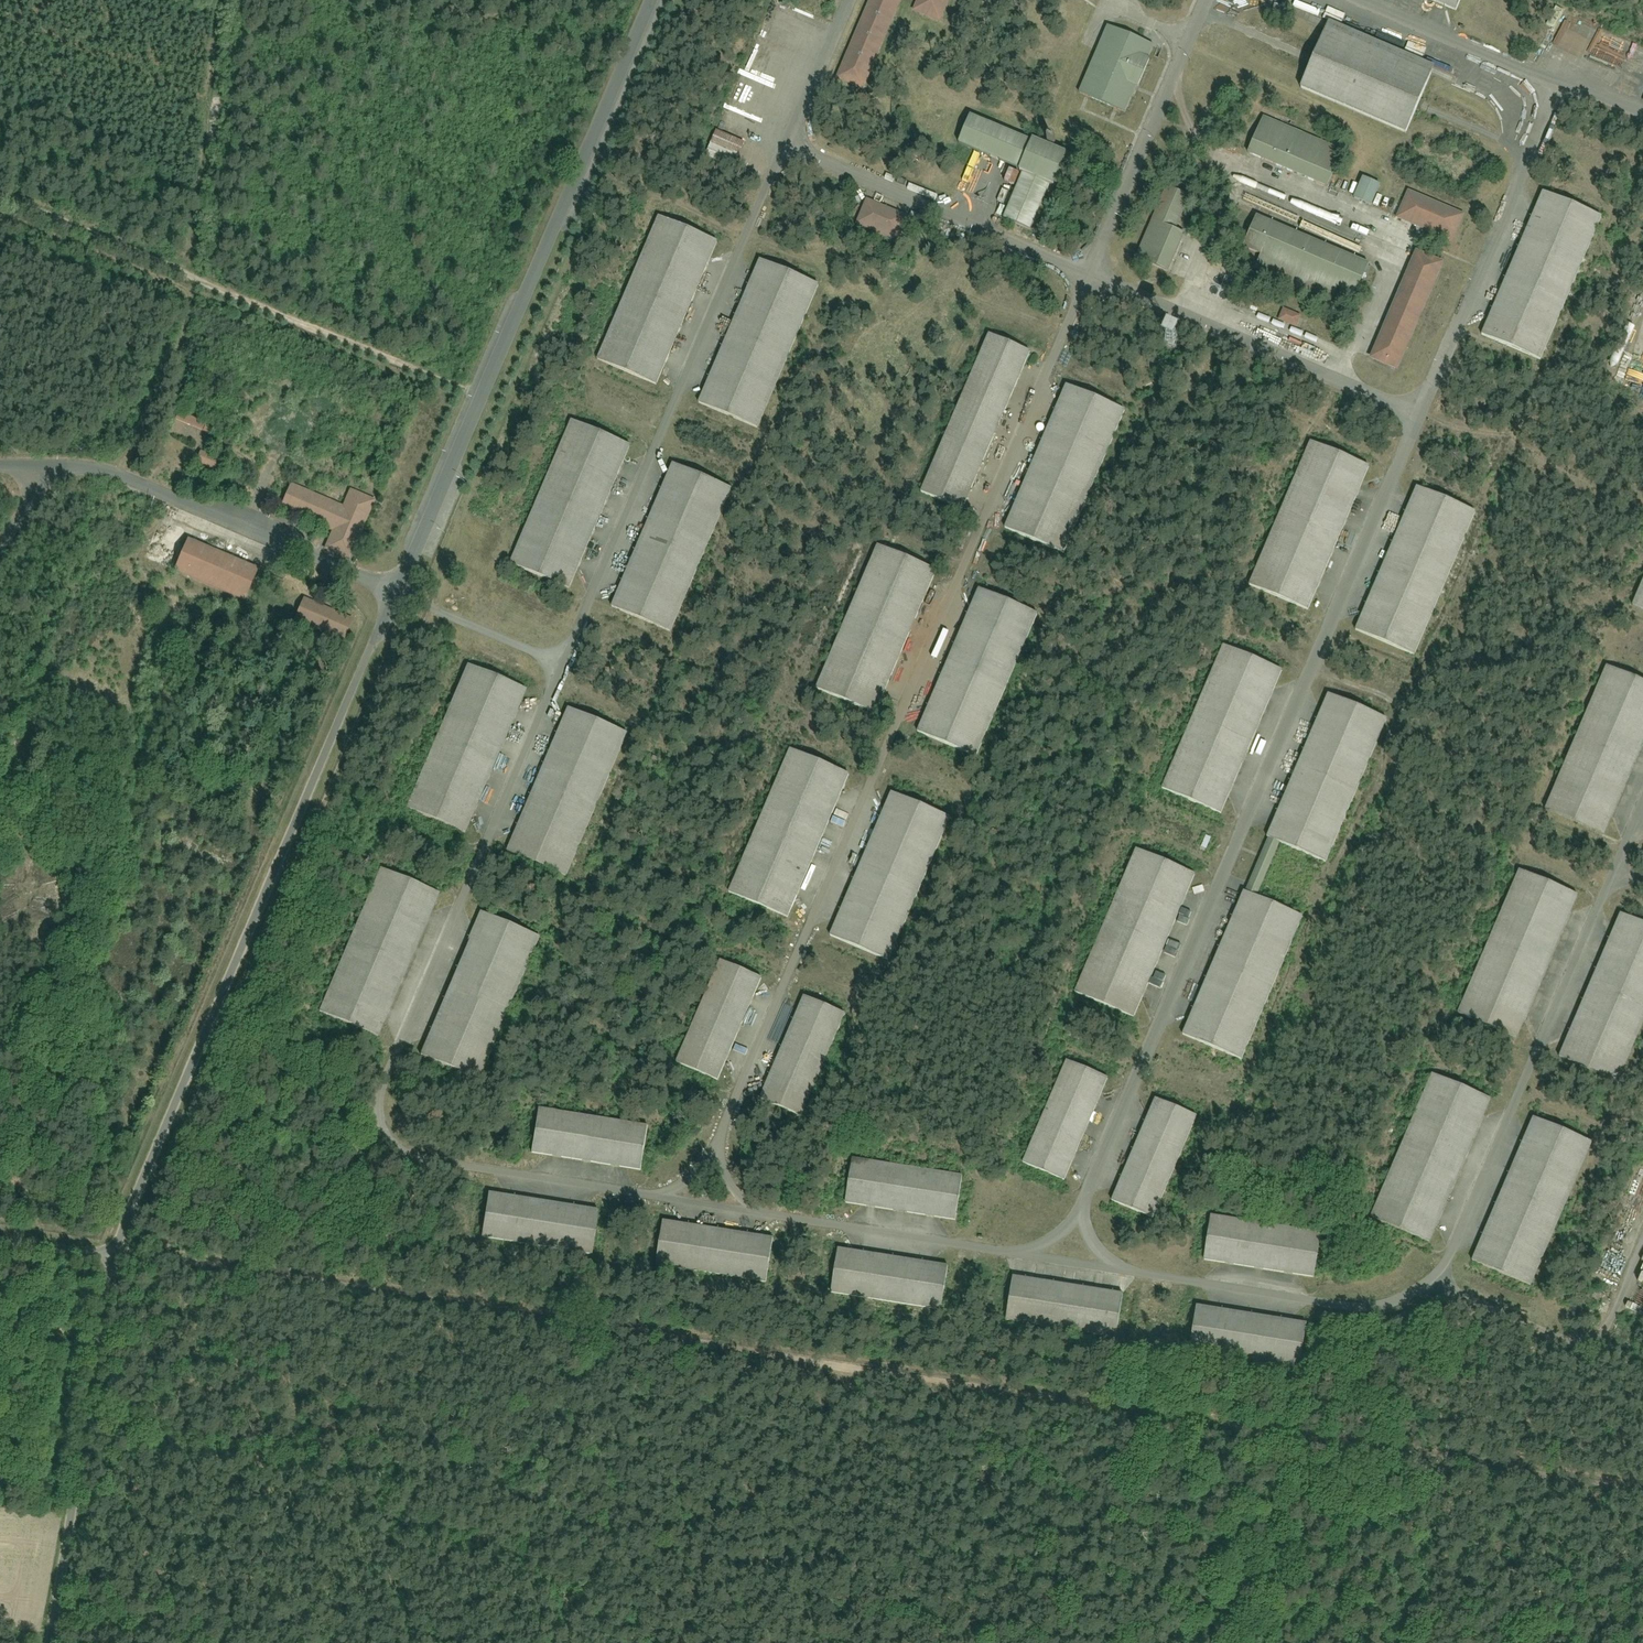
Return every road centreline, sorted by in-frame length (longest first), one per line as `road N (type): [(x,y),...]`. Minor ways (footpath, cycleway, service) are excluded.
road 1 (unclassified): [(649,0),(112,1257)]
road 2 (track): [(479,394),(0,195)]
road 3 (unclassified): [(112,1257),(51,1642)]

